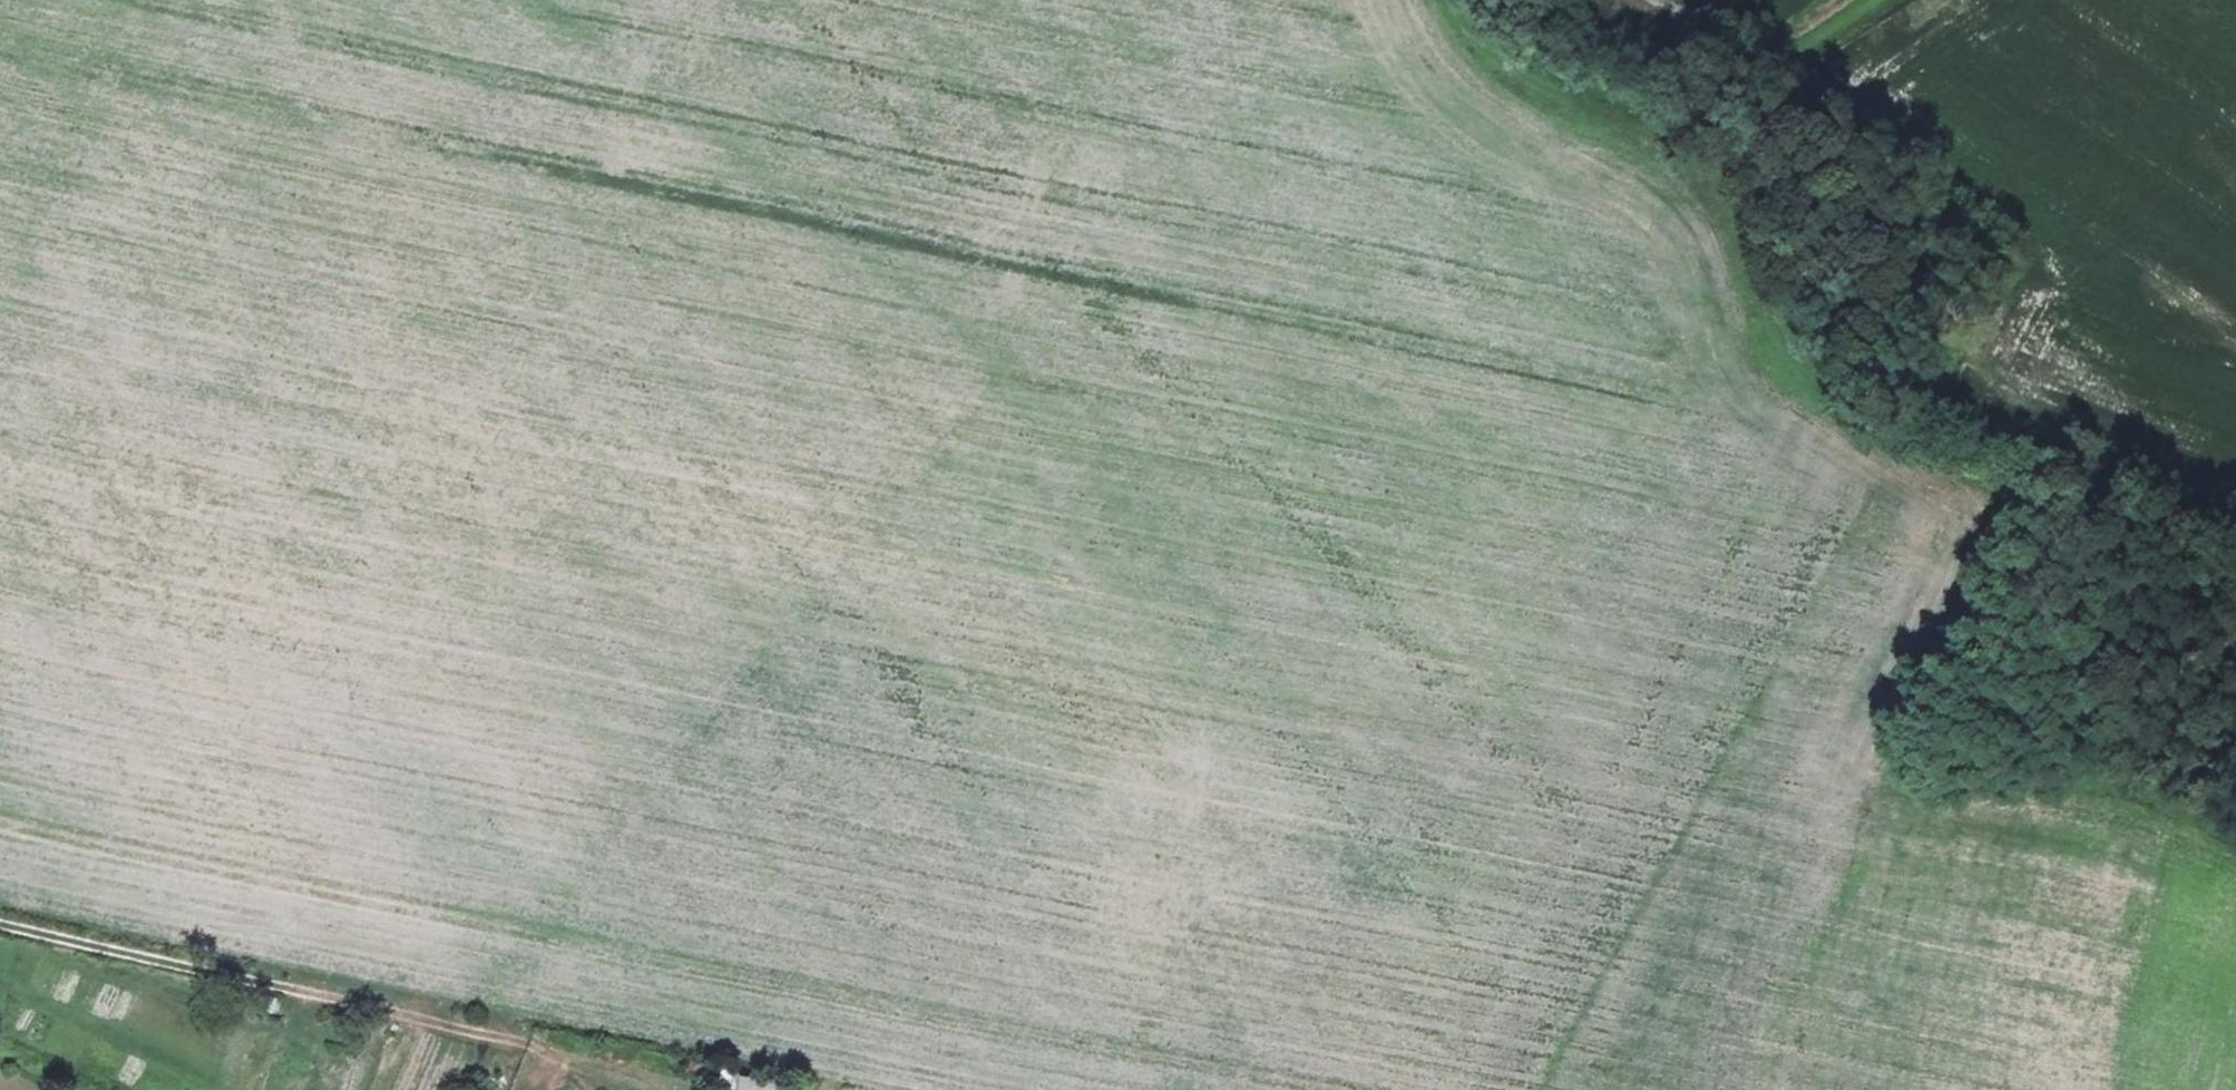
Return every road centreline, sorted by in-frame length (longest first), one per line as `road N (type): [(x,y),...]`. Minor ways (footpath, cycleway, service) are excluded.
road 1 (track): [(0,922),(697,1084)]

